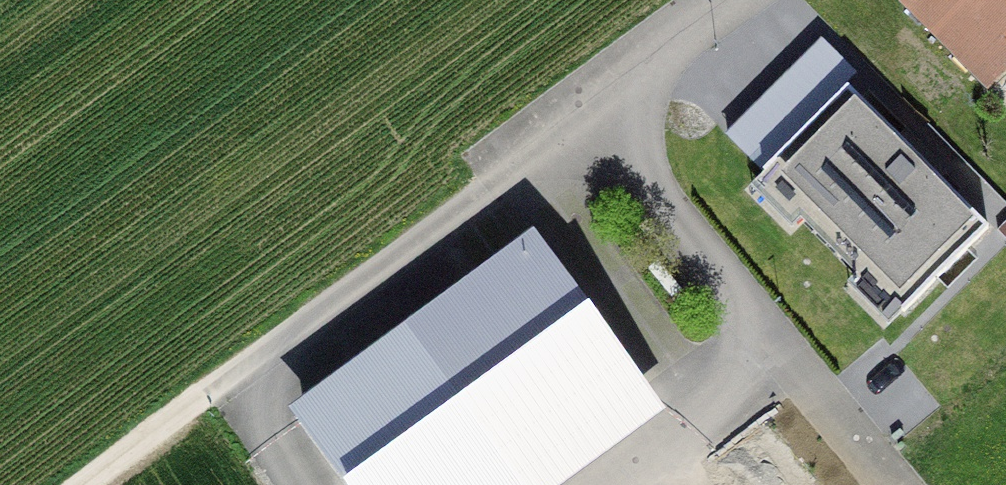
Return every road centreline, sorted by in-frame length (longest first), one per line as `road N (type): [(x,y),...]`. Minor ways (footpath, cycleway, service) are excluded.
road 1 (residential): [(597,116),(891,484)]
road 2 (residential): [(597,116),(228,383)]
road 3 (residential): [(755,0),(597,116)]
road 4 (track): [(90,484),(228,383)]

